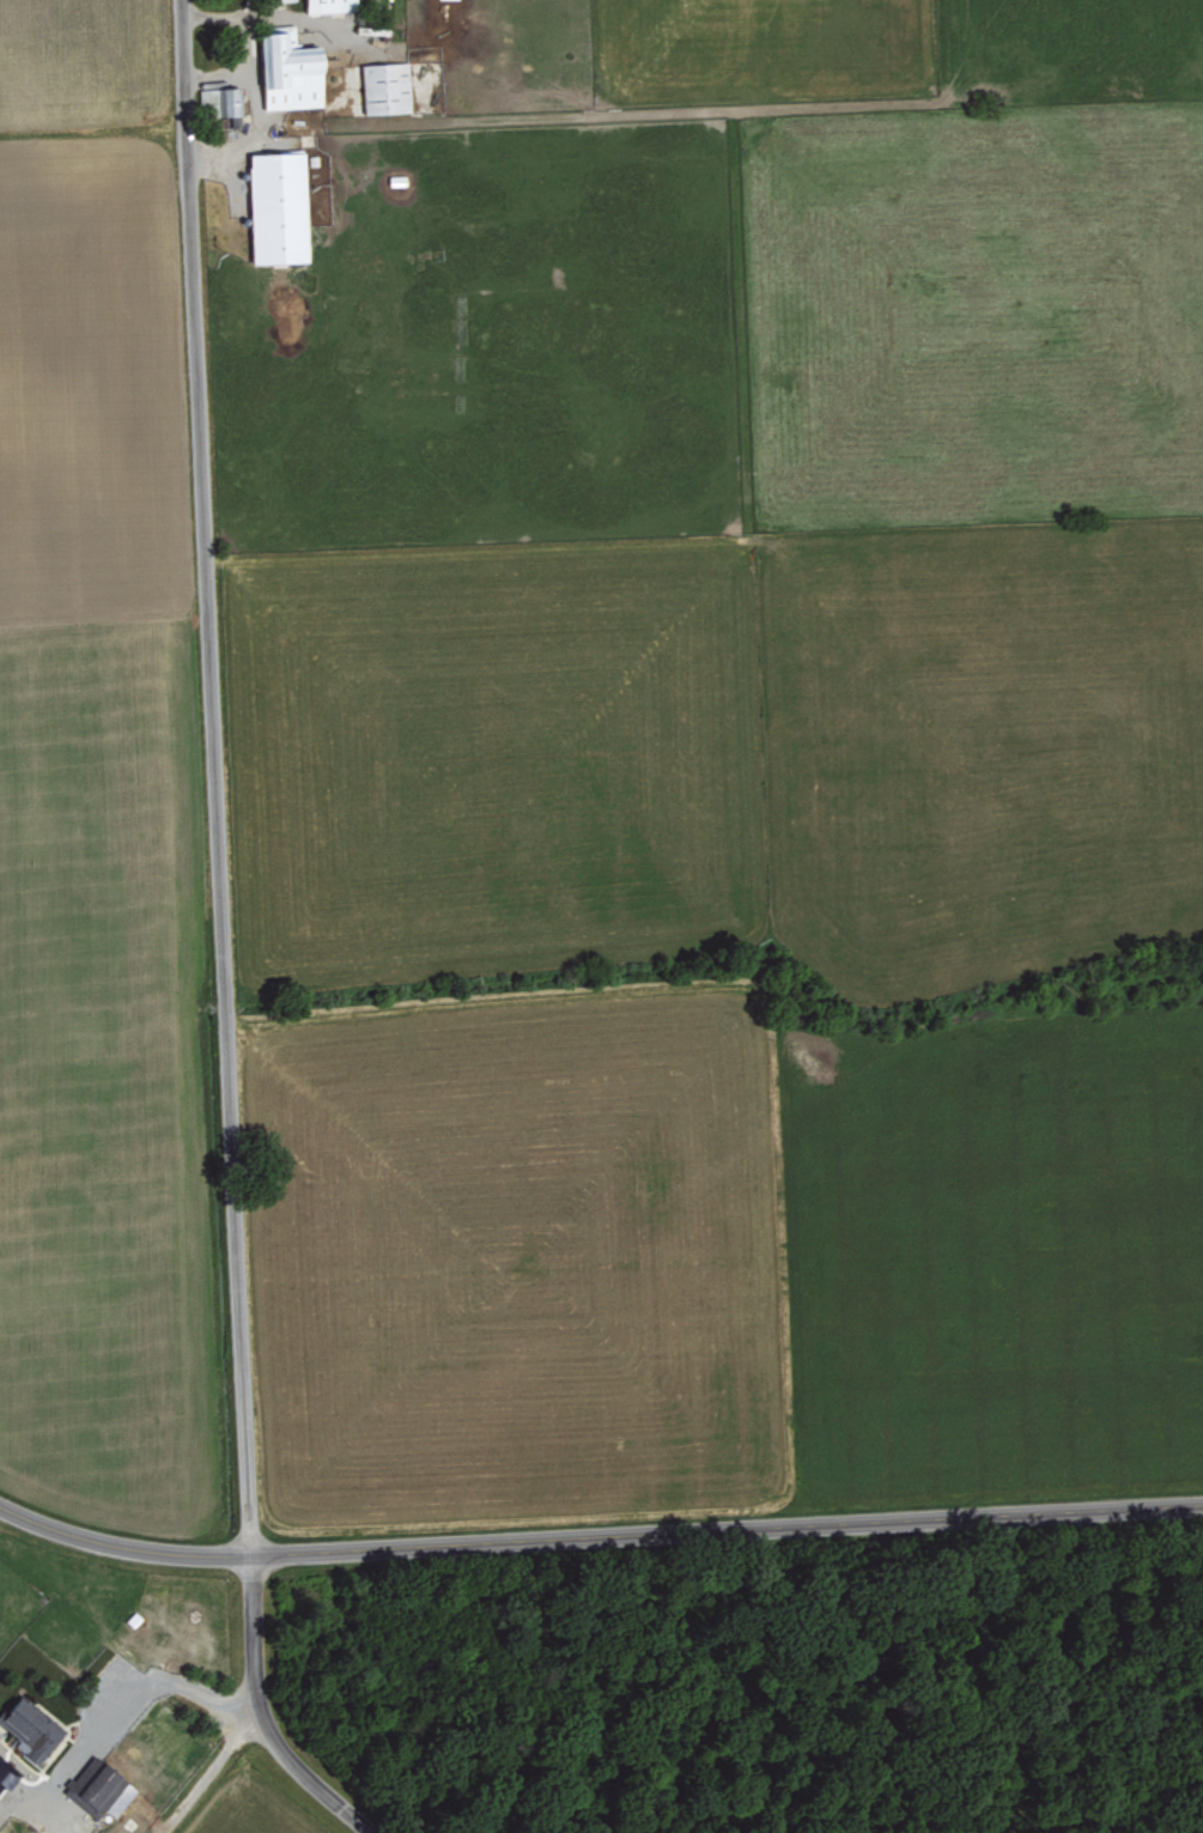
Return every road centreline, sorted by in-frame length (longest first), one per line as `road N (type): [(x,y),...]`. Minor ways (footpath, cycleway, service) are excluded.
road 1 (residential): [(183,0),(255,1685)]
road 2 (tertiary): [(0,1509),(92,1542),(251,1555),(1202,1510)]
road 3 (residential): [(255,1685),(260,1717),(278,1746),(372,1832)]

